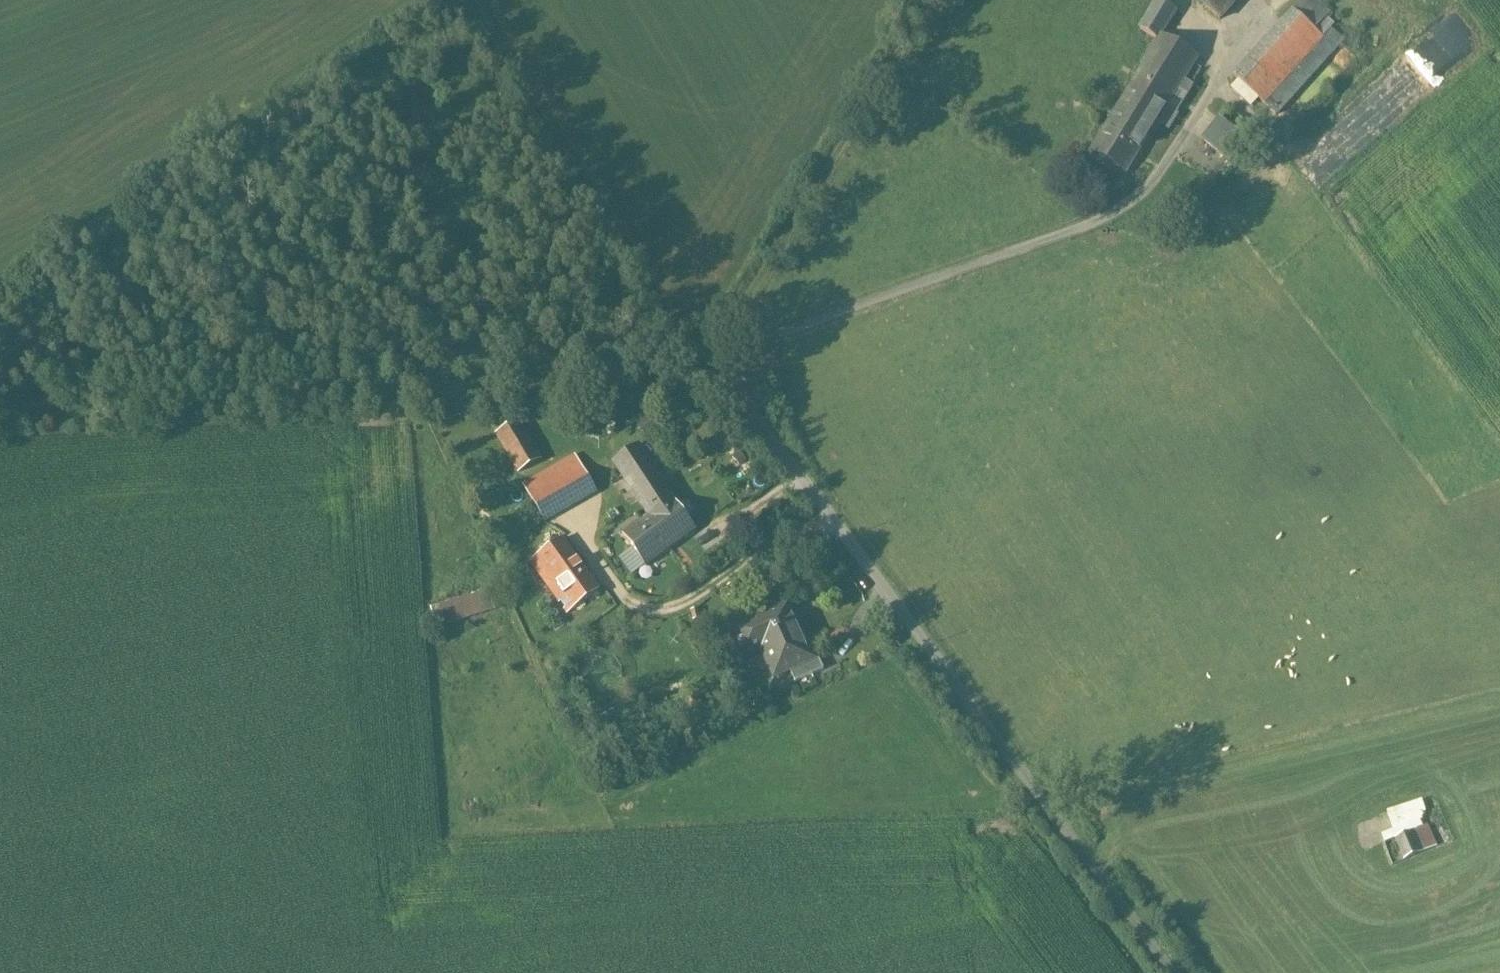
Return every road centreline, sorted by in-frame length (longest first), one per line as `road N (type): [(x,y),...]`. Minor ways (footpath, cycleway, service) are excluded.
road 1 (track): [(0,419),(694,382),(719,358),(732,323),(929,0)]
road 2 (residential): [(719,358),(1176,972)]

